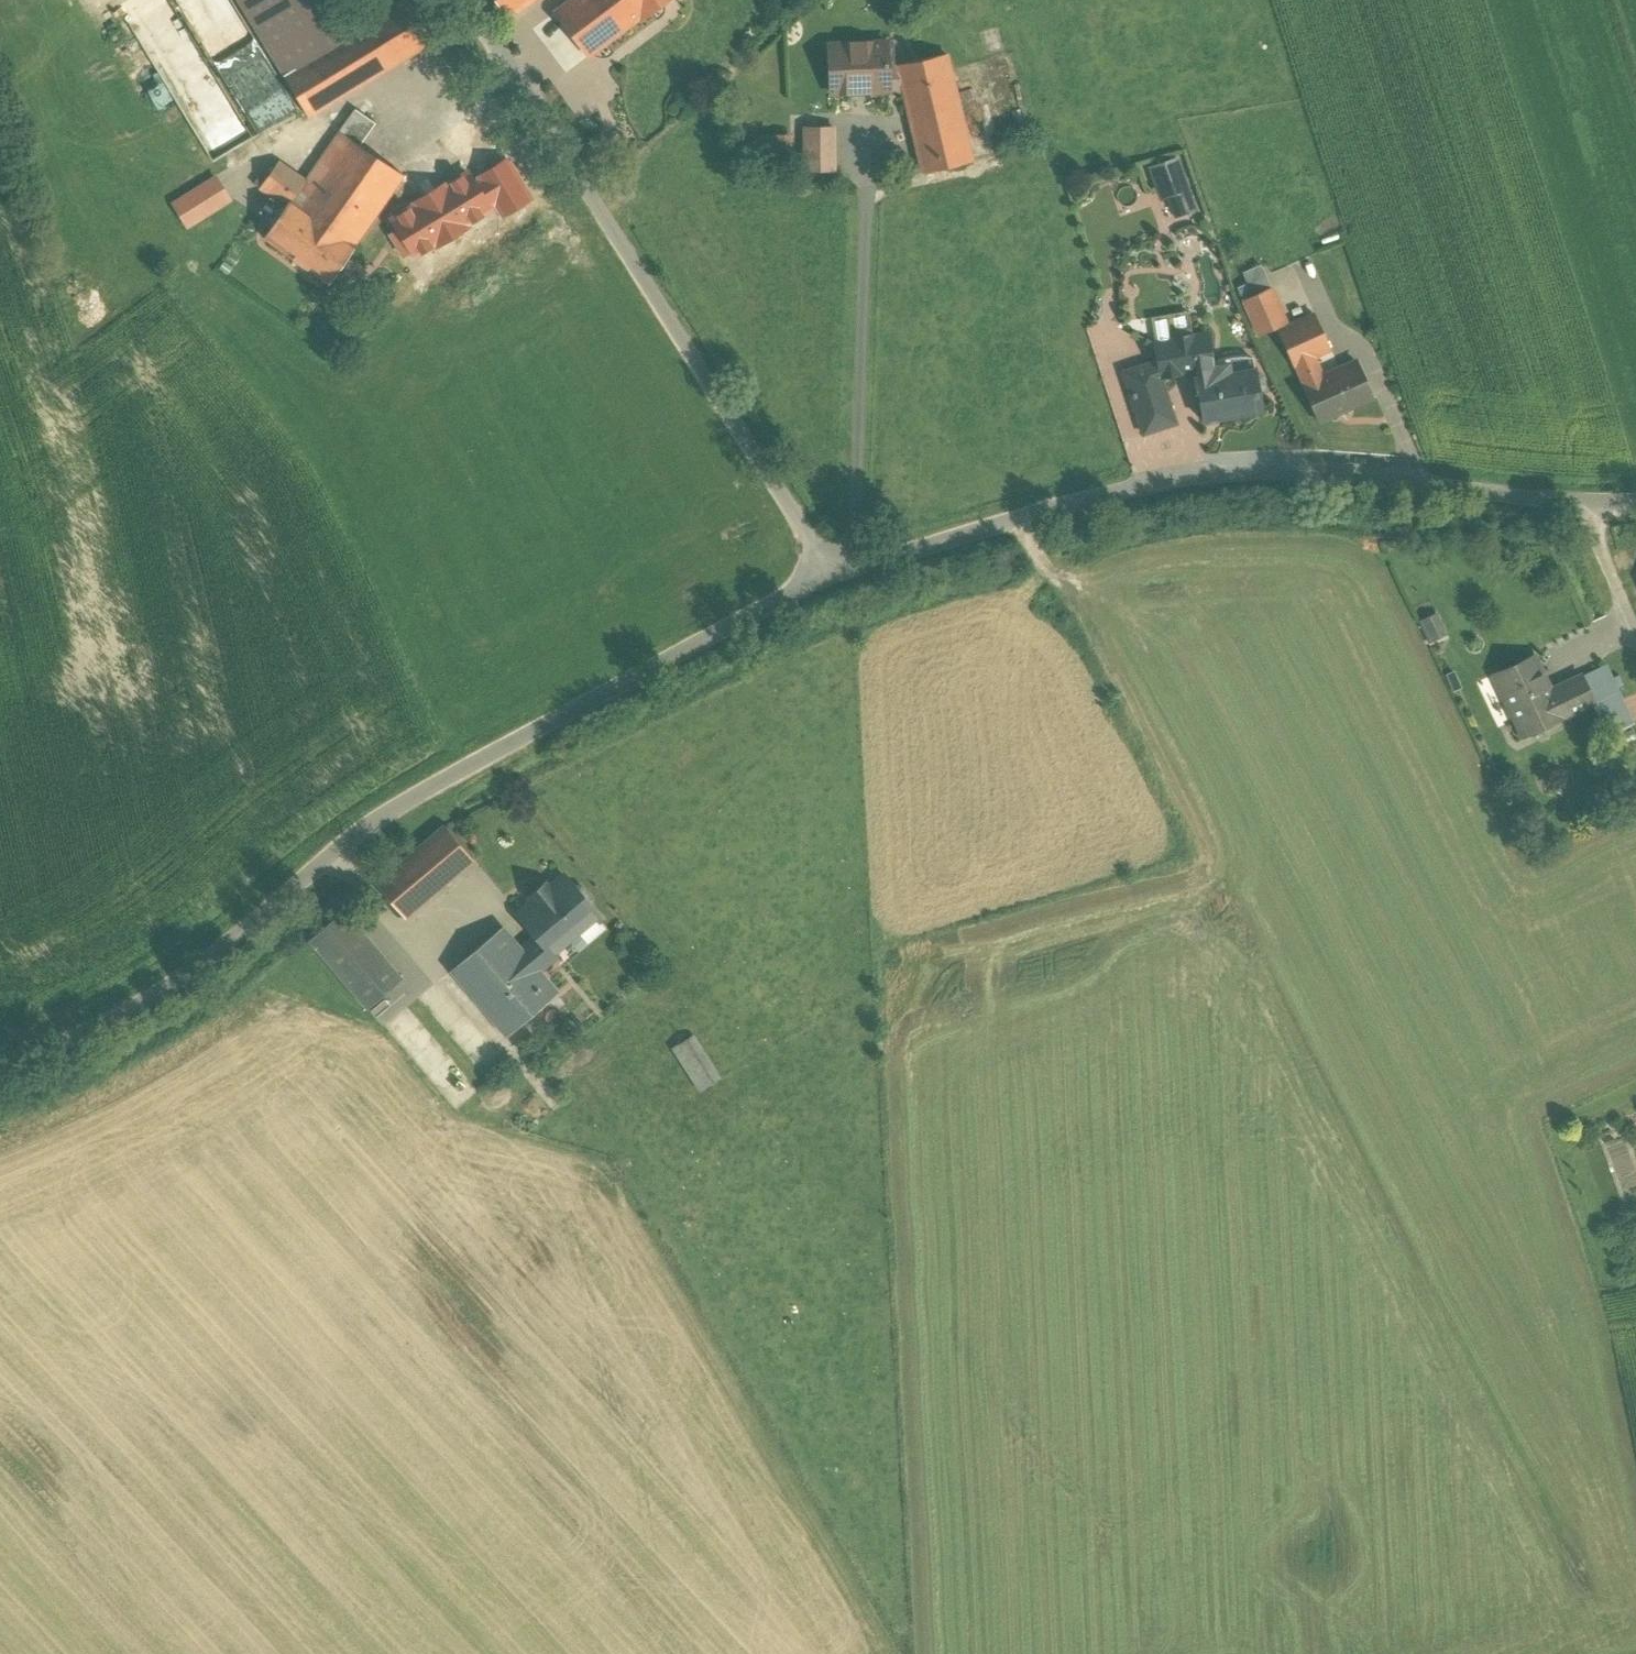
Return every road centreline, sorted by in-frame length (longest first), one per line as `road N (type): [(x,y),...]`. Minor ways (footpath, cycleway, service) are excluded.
road 1 (unclassified): [(0,1072),(133,1008),(207,961),(419,796),(556,716),(831,580)]
road 2 (unclassified): [(831,580),(1117,494),(1225,477),(1383,481),(1635,504)]
road 3 (unclassified): [(831,580),(460,0)]

